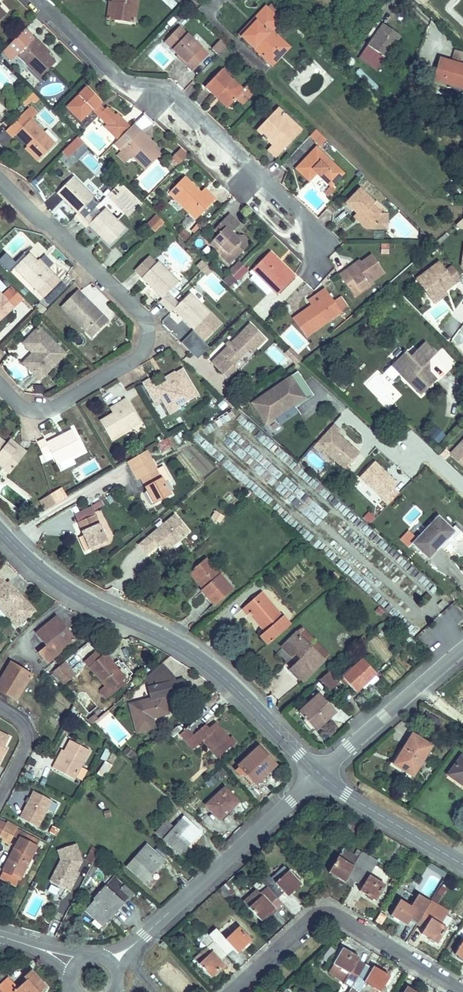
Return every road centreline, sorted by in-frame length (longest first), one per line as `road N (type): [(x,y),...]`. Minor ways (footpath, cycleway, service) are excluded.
road 1 (tertiary): [(0,528),(52,575),(216,664),(321,774)]
road 2 (residential): [(0,385),(19,406),(55,408),(137,359),(147,333),(127,299),(0,176)]
road 3 (residential): [(35,0),(126,93),(168,97),(324,240)]
road 4 (residential): [(231,991),(324,909),(462,991)]
road 5 (residential): [(113,962),(321,774)]
road 6 (residential): [(321,774),(462,648)]
road 7 (tertiary): [(321,774),(462,865)]

